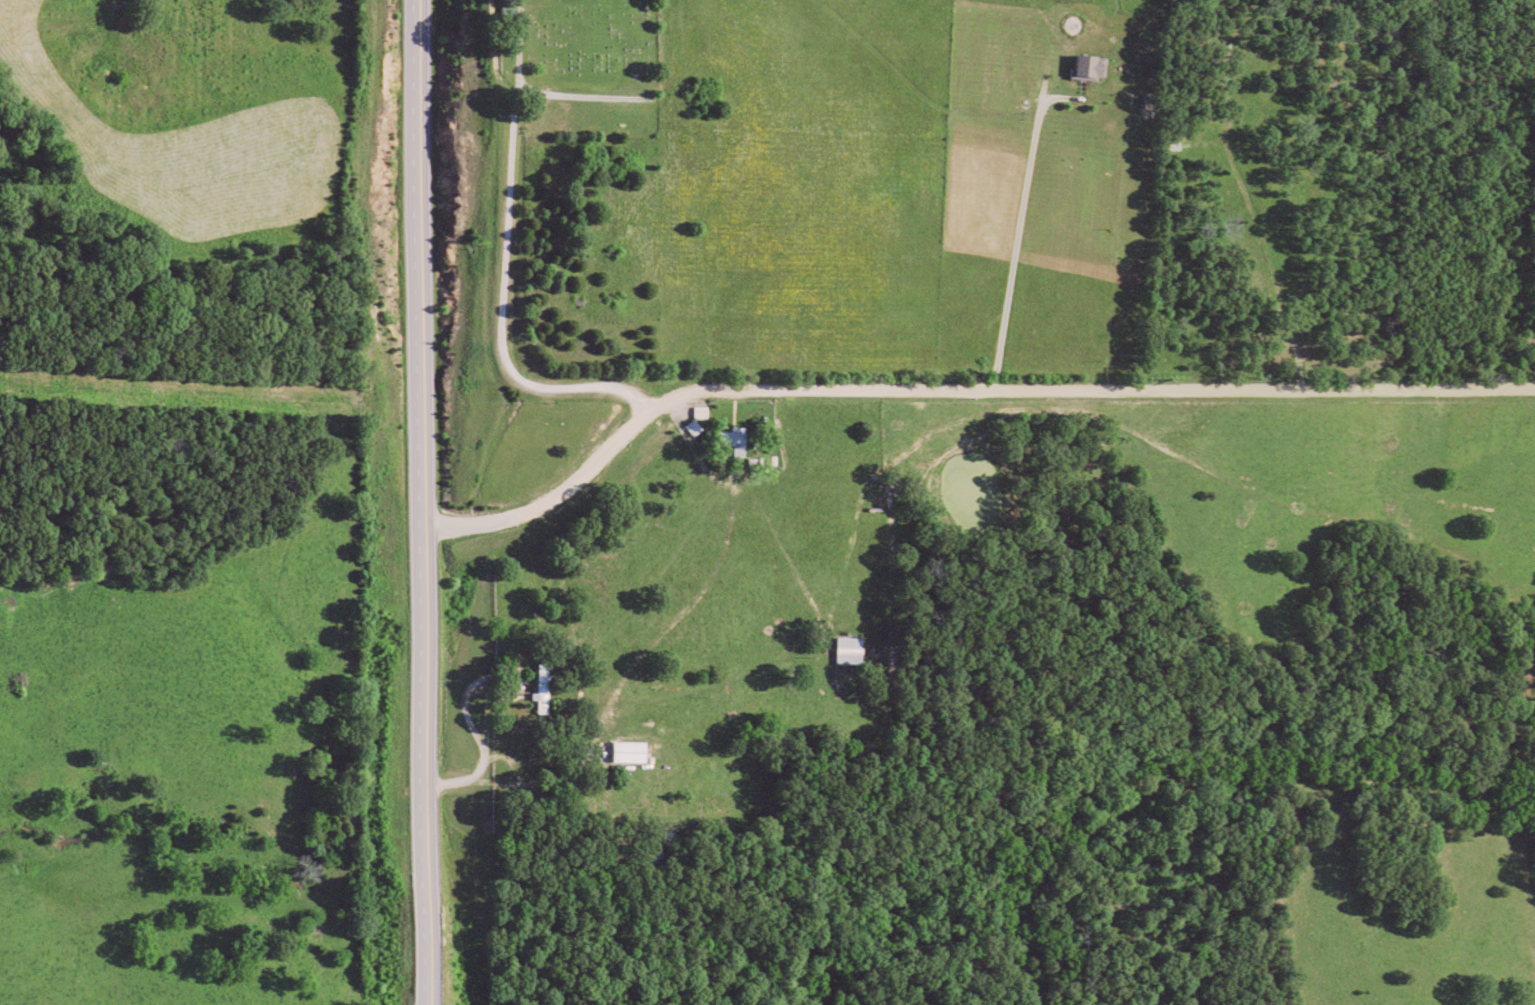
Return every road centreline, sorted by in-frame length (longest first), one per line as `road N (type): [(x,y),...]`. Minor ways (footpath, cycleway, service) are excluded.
road 1 (residential): [(423,521),(508,520),(541,507),(663,400),(713,388),(1534,388)]
road 2 (primary): [(423,1004),(421,0)]

